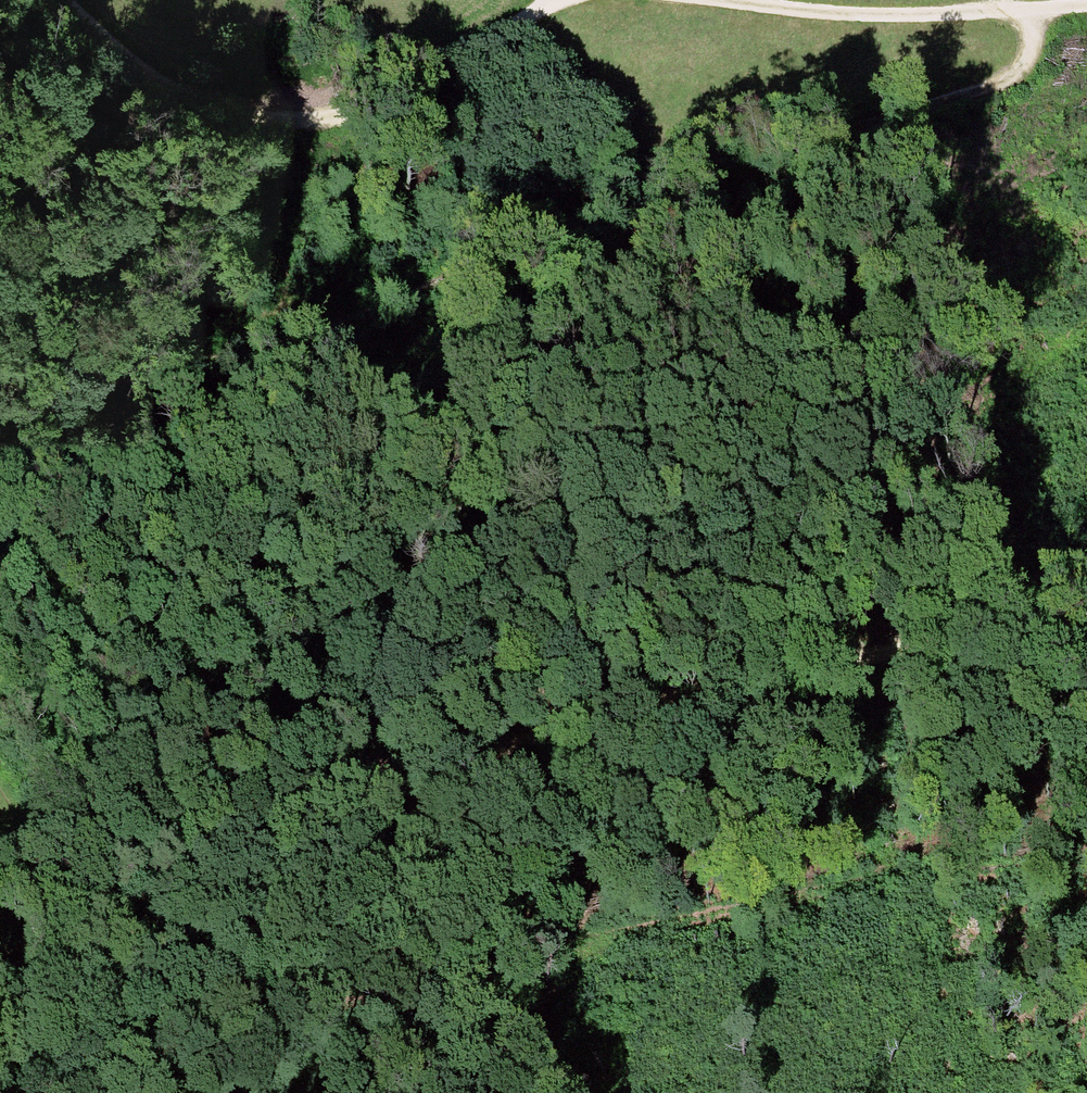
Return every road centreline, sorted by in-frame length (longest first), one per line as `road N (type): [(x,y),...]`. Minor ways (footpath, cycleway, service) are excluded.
road 1 (track): [(0,1020),(297,824),(678,694),(913,650),(1004,619),(1086,609)]
road 2 (track): [(1029,15),(1033,45),(1020,73),(760,161),(652,207),(577,257),(456,278),(277,348),(0,394)]
road 3 (track): [(1086,880),(1015,870),(858,884),(599,936),(440,984),(217,1026),(87,1069),(47,1092)]
road 4 (track): [(552,0),(517,30),(342,113),(241,119),(142,67),(71,0)]
road 5 (track): [(1086,10),(1029,15),(770,0)]
road 6 (track): [(599,936),(568,993),(447,1092)]

